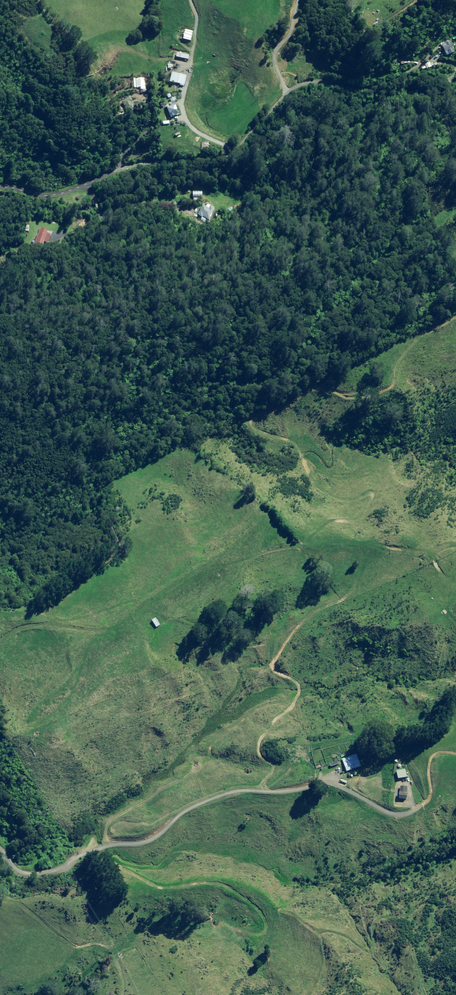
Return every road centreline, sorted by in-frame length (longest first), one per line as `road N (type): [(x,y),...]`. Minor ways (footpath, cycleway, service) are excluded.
road 1 (track): [(455,322),(423,333),(395,382),(380,392),(355,402),(312,388),(260,413),(256,426),(288,438),(316,464),(375,485),(374,498),(360,518),(308,530),(299,544),(337,589),(276,658),(299,695),(224,735),(198,771),(117,814),(108,837)]
road 2 (unclassified): [(0,185),(55,194),(147,161),(222,158),(239,150),(288,91),(316,79),(455,77)]
road 3 (track): [(111,842),(154,839),(183,814),(227,794),(310,787),(330,776),(382,809),(411,813),(429,798),(436,758),(455,755)]

